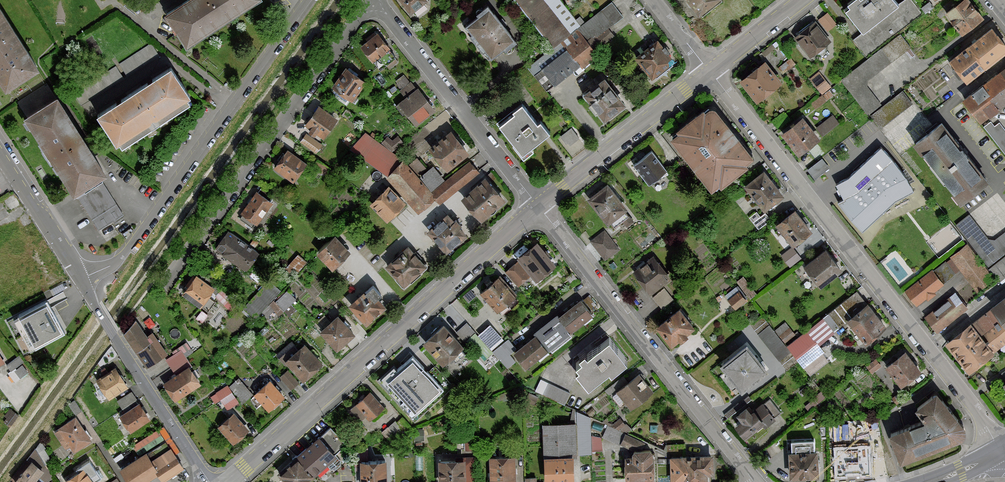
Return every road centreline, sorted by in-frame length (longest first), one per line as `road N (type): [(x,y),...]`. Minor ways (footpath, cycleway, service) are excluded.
road 1 (unclassified): [(710,72),(1001,450)]
road 2 (tertiary): [(540,206),(226,481)]
road 3 (unclassified): [(308,0),(123,256),(79,279)]
road 4 (residential): [(371,0),(167,284)]
road 5 (residential): [(540,206),(753,481)]
road 6 (residential): [(373,0),(540,206)]
road 7 (unclassified): [(79,279),(209,481)]
road 8 (tertiary): [(710,72),(540,206)]
road 9 (unclassified): [(0,156),(79,279)]

